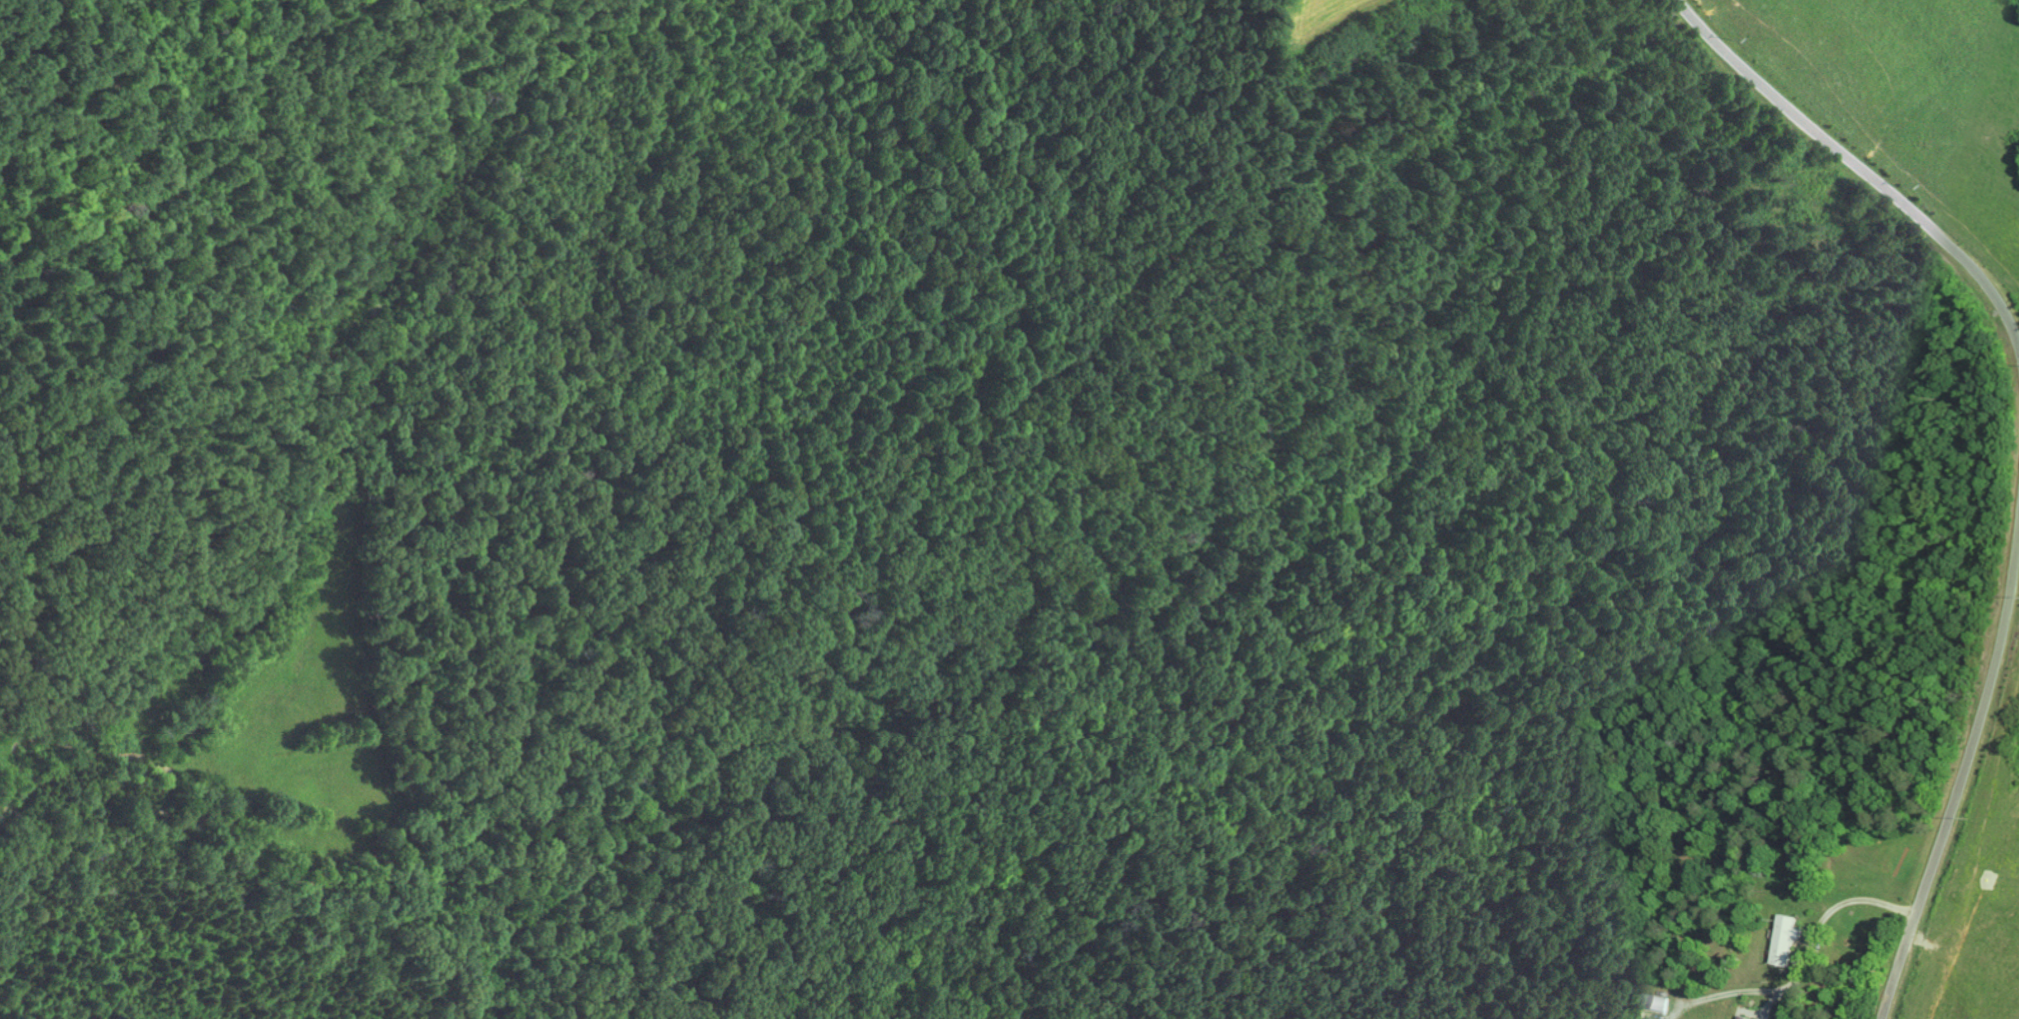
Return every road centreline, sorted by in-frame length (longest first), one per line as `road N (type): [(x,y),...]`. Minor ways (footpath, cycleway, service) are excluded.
road 1 (secondary): [(2018,335),(1971,264),(1772,95),(1676,0)]
road 2 (secondary): [(1887,1018),(1986,730),(2018,601)]

